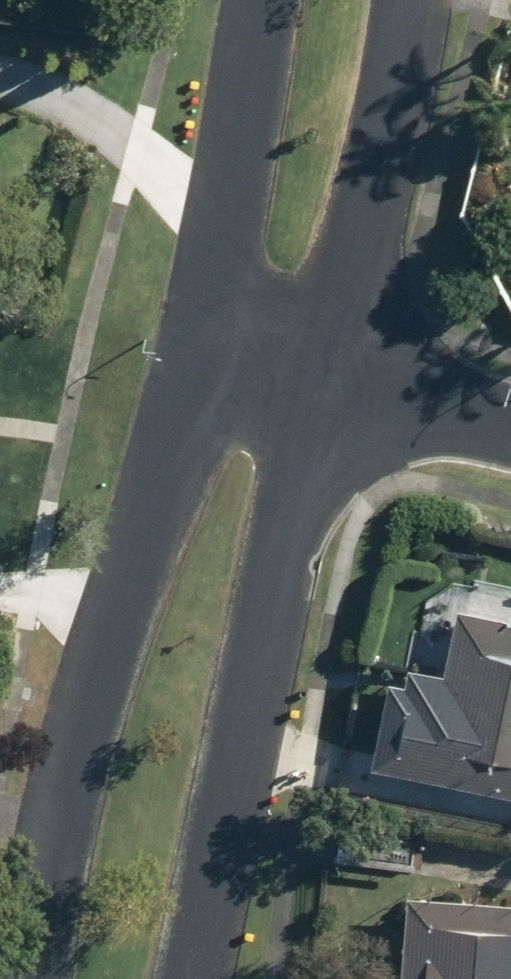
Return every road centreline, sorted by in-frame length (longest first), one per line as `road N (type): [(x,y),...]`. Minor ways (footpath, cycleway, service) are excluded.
road 1 (residential): [(31,978),(77,714),(200,352)]
road 2 (residential): [(315,378),(192,978)]
road 3 (residential): [(400,0),(372,167),(315,378)]
road 4 (residential): [(200,352),(258,0)]
road 5 (residential): [(315,378),(510,426)]

